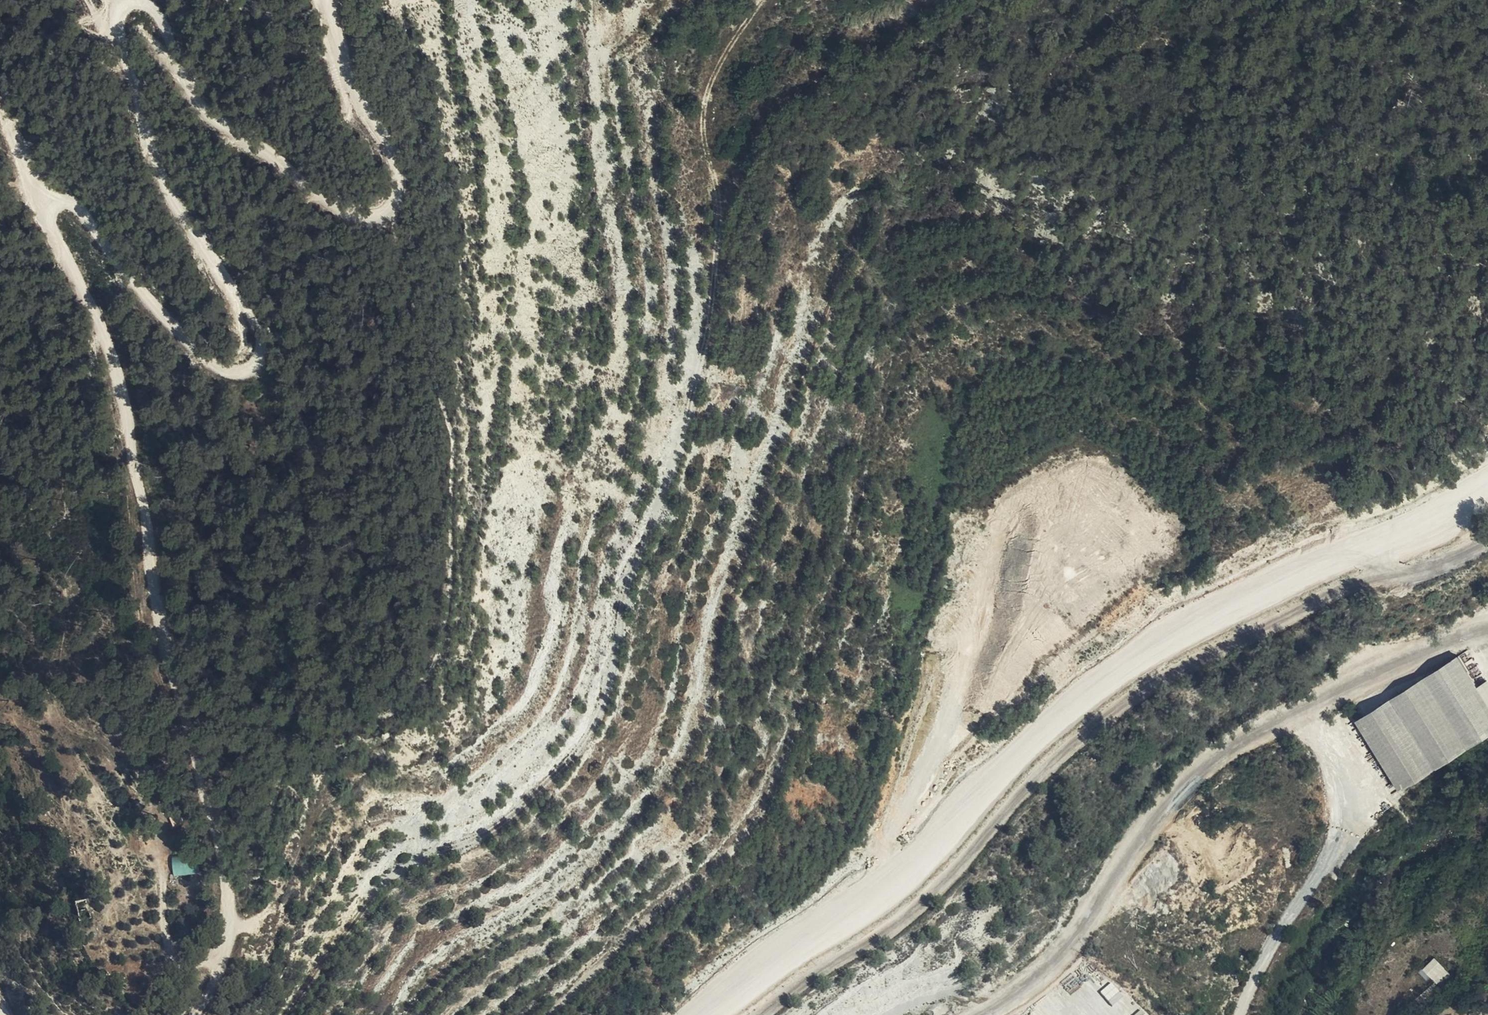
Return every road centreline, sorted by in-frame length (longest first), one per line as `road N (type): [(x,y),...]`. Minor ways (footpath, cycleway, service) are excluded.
road 1 (track): [(326,0),(356,101),(389,150),(395,197),(383,219),(333,205),(222,122),(180,78),(146,1),(125,3),(111,19),(162,183),(255,328),(261,350),(245,372),(224,372),(162,312),(78,209),(51,208)]
road 2 (track): [(51,208),(51,223),(109,350),(129,423),(155,619),(214,834),(228,925),(215,984),(197,1014)]

